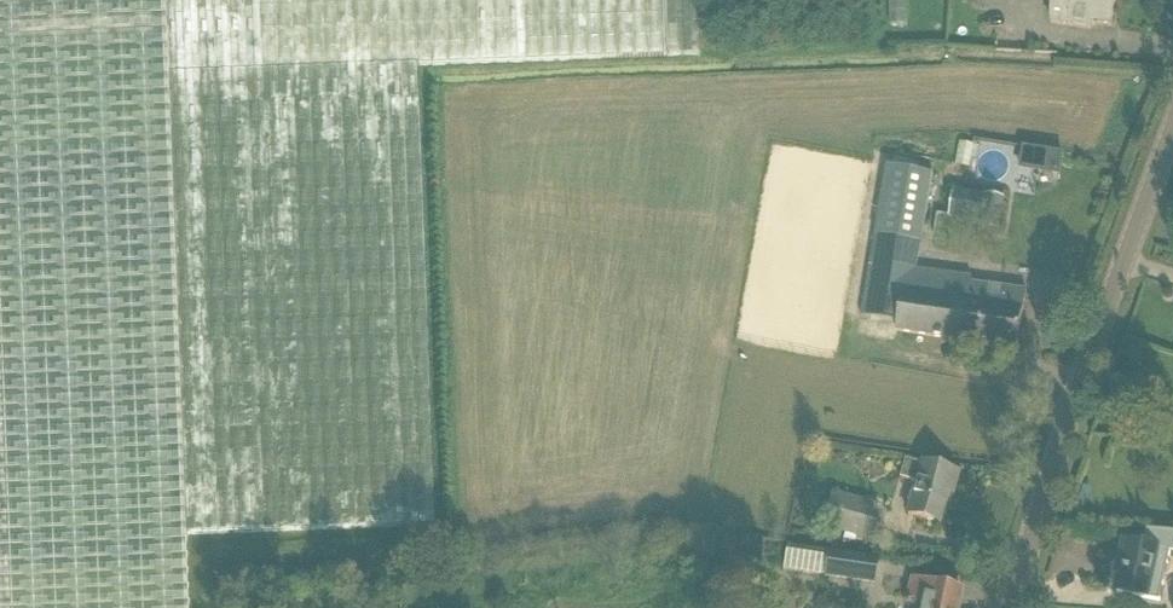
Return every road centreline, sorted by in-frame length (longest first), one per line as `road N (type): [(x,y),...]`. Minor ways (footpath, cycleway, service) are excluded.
road 1 (tertiary): [(1011,607),(1037,502),(1172,123)]

